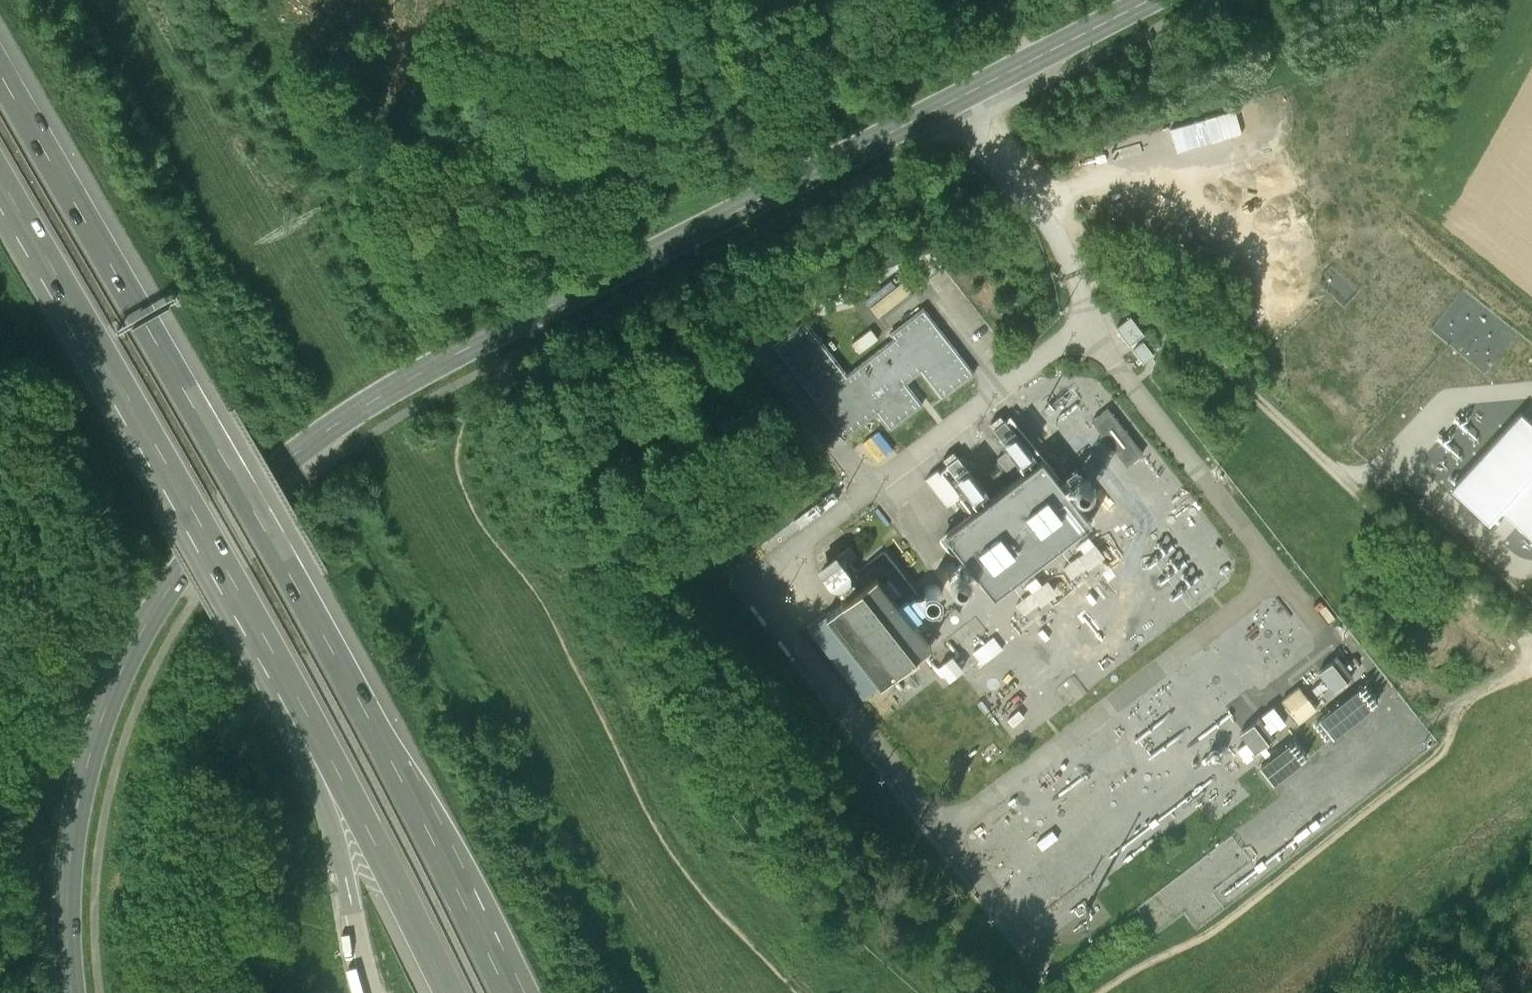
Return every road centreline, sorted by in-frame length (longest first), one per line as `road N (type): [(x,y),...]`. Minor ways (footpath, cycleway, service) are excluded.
road 1 (secondary): [(70,992),(63,917),(75,812),(93,745),(129,654),(162,602),(267,480),(322,436),(469,349),(1152,0)]
road 2 (motorway): [(512,992),(300,592),(0,72)]
road 3 (track): [(797,992),(721,921),(662,842),(553,618),(475,516),(457,473),(480,375),(469,349)]
road 4 (motorway): [(0,189),(285,675)]
road 5 (track): [(1531,658),(1458,706),(1443,746),(1206,939),(1105,992)]
road 6 (motorway): [(285,675),(451,992)]
road 7 (track): [(162,602),(0,303)]
road 8 (track): [(1336,473),(1531,650)]
road 9 (motorway): [(285,675),(343,871)]

